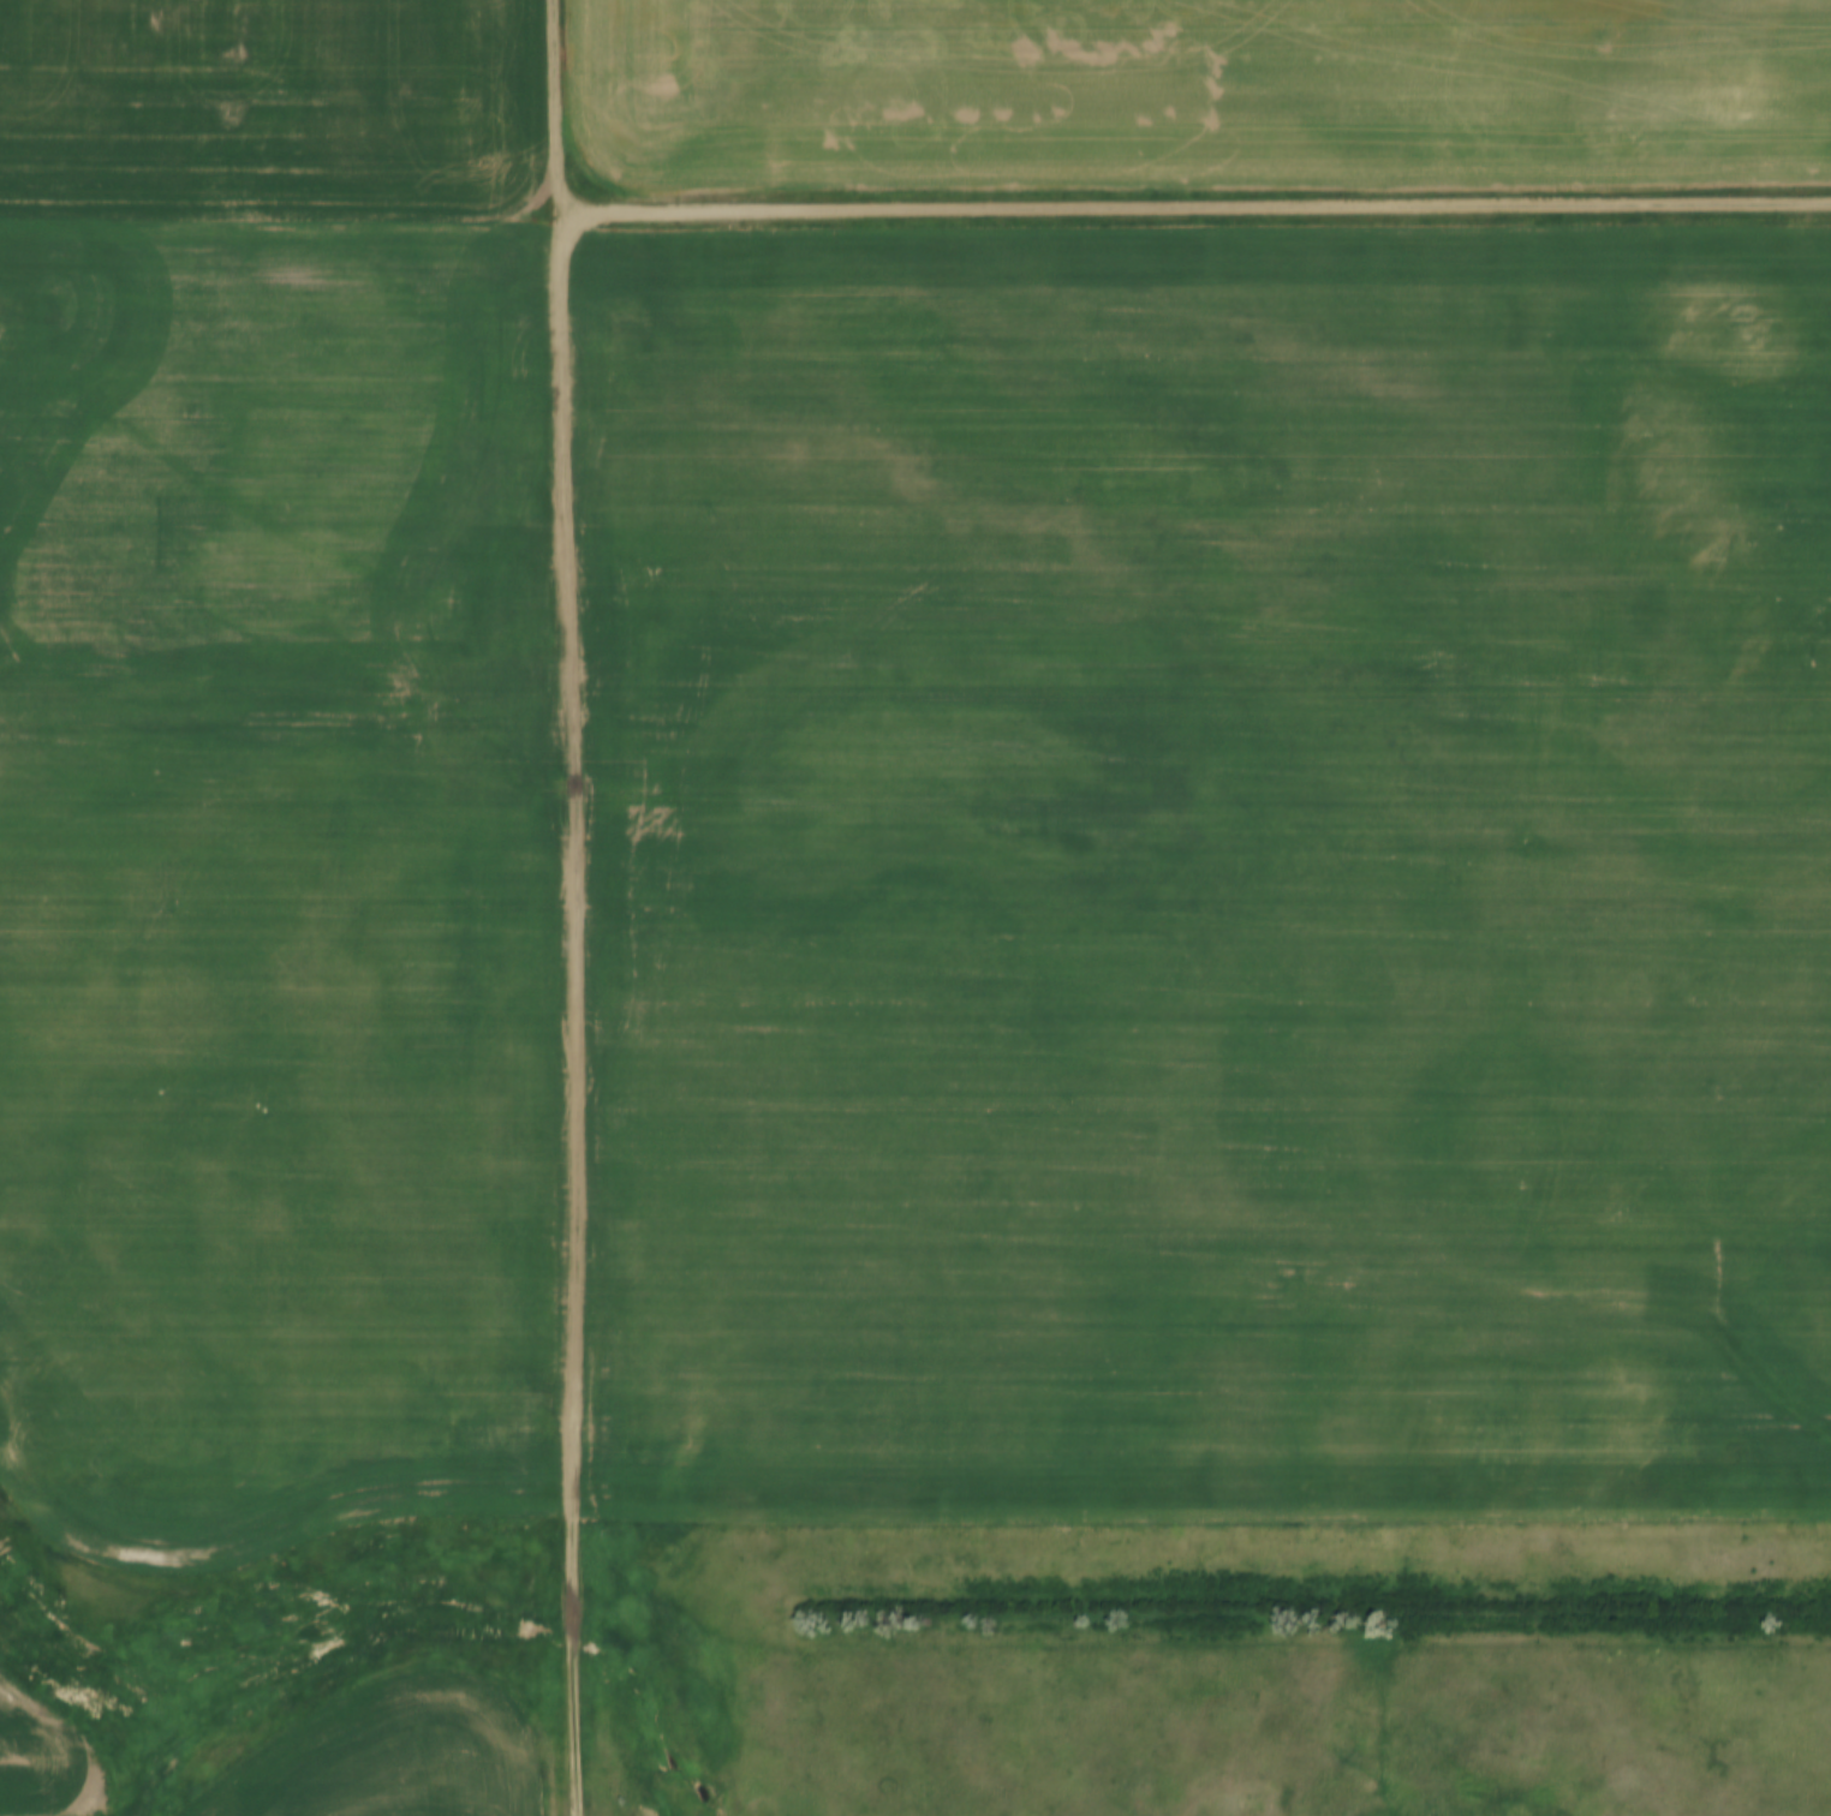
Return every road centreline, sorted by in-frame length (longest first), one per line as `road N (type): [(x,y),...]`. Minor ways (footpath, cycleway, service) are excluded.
road 1 (track): [(1830,207),(563,211),(374,222),(0,225)]
road 2 (track): [(553,0),(574,993),(577,1815)]

